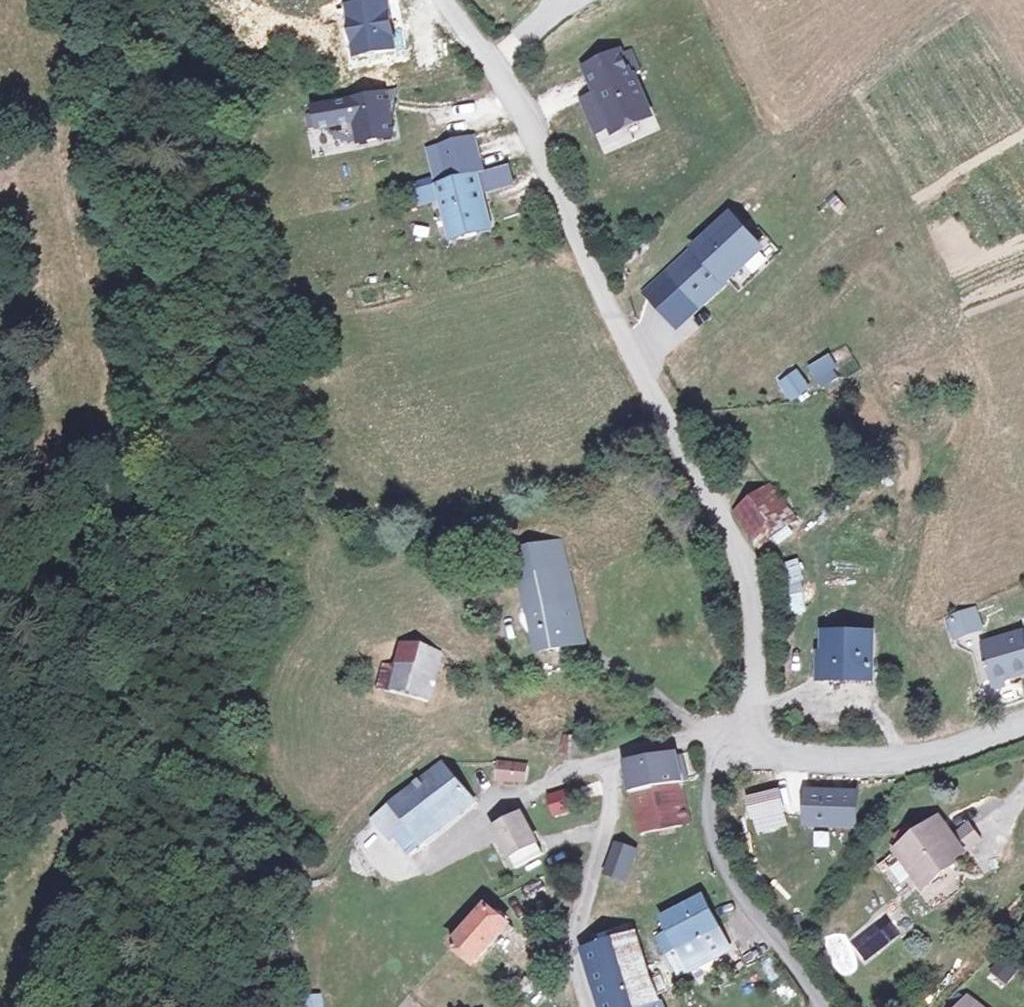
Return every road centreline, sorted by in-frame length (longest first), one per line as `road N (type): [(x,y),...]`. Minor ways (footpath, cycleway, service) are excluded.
road 1 (residential): [(733,738),(754,672),(740,556),(626,351),(503,77),(444,0)]
road 2 (residential): [(820,1006),(737,894),(708,834),(709,804),(733,738)]
road 3 (residential): [(1023,722),(940,755),(862,761),(733,738)]
road 4 (residential): [(609,757),(607,815),(571,953),(590,1006)]
road 5 (residential): [(733,738),(665,741),(609,757)]

